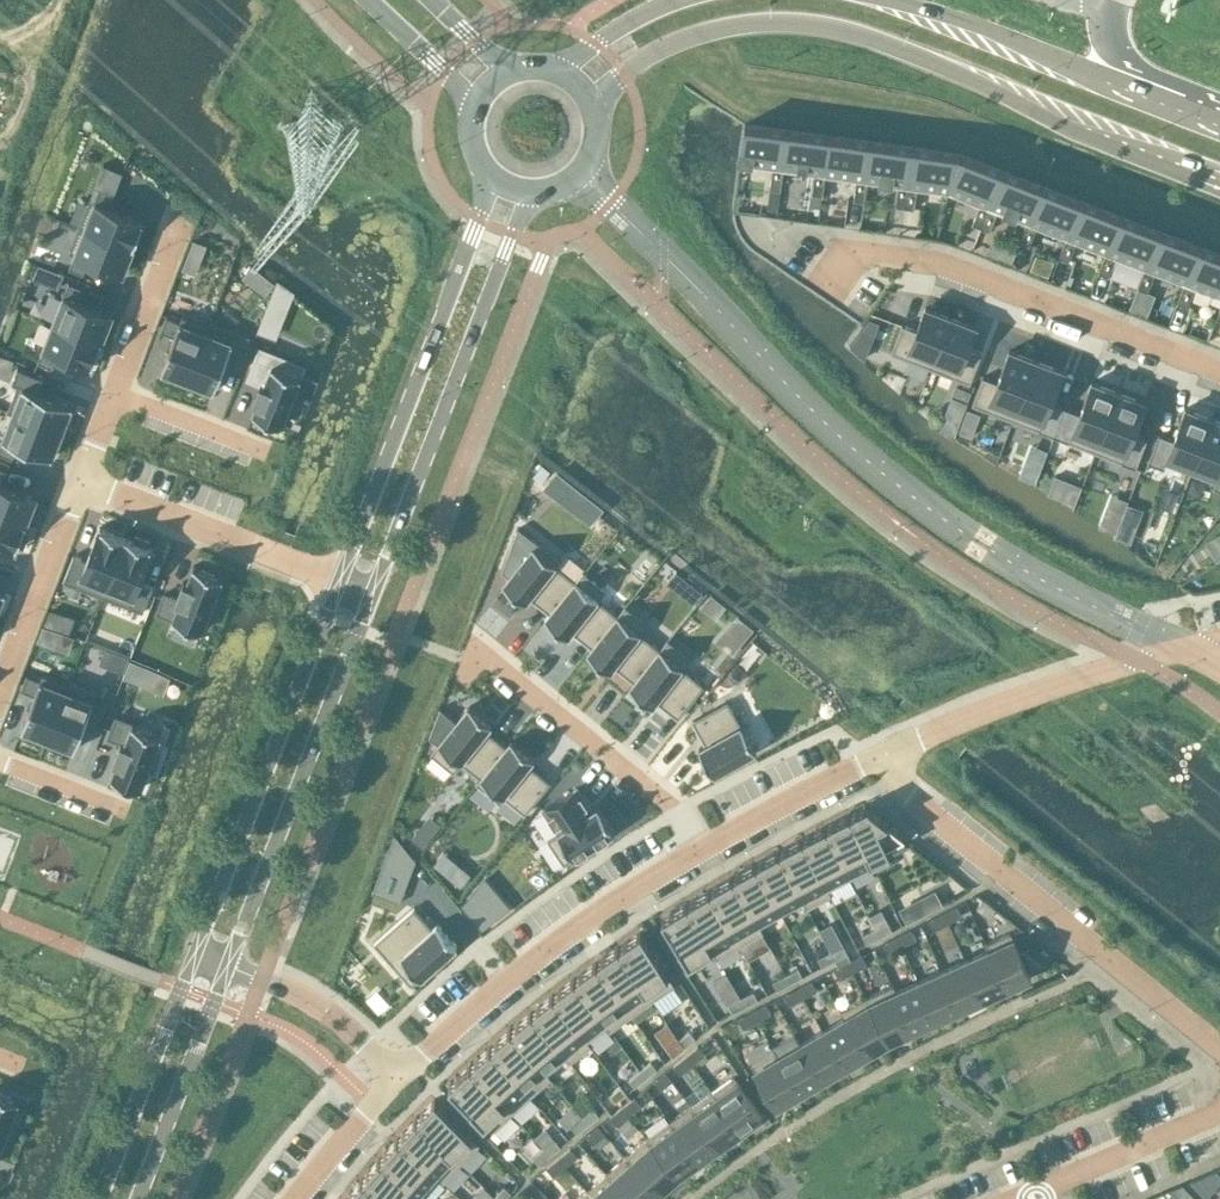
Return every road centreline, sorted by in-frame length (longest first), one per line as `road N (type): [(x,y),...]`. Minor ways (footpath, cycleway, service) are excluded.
road 1 (tertiary): [(591,99),(660,47),(701,32),(763,19),(809,22),(873,34),(1219,189)]
road 2 (residential): [(1219,1050),(872,760)]
road 3 (tertiary): [(492,177),(342,581)]
road 4 (tertiary): [(375,594),(531,193)]
road 5 (residential): [(1219,371),(937,262),(846,251),(830,277)]
road 6 (tertiary): [(342,581),(197,953)]
road 7 (tertiary): [(231,966),(375,594)]
road 8 (residential): [(696,846),(512,976),(399,1076)]
road 9 (residential): [(696,846),(670,806),(479,650),(462,682)]
road 10 (residential): [(872,760),(1036,690),(1135,658)]
road 11 (residential): [(79,482),(342,581)]
road 12 (tertiary): [(197,953),(101,1198)]
road 13 (tertiary): [(1132,90),(890,0)]
road 14 (tertiary): [(137,1198),(231,966)]
road 15 (residential): [(0,682),(79,482)]
road 16 (residential): [(1219,1110),(1029,1194)]
road 17 (residential): [(399,1076),(311,998),(231,966)]
road 18 (residential): [(872,760),(696,846)]
road 19 (residential): [(112,390),(182,216)]
road 20 (residential): [(267,452),(112,390)]
road 21 (residential): [(399,1076),(297,1198)]
road 22 (tertiary): [(368,0),(474,104)]
road 23 (tertiary): [(680,0),(627,22),(560,70)]
road 24 (residential): [(0,759),(128,809)]
road 25 (unclassified): [(666,257),(580,172)]

